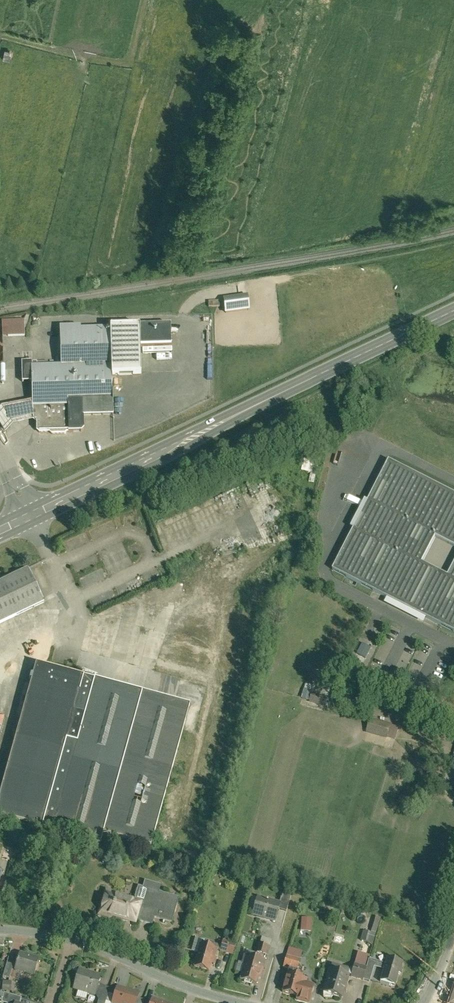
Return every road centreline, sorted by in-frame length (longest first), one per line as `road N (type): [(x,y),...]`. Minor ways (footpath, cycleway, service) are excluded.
road 1 (secondary): [(453,312),(30,517)]
road 2 (residential): [(0,925),(71,939),(246,1002)]

